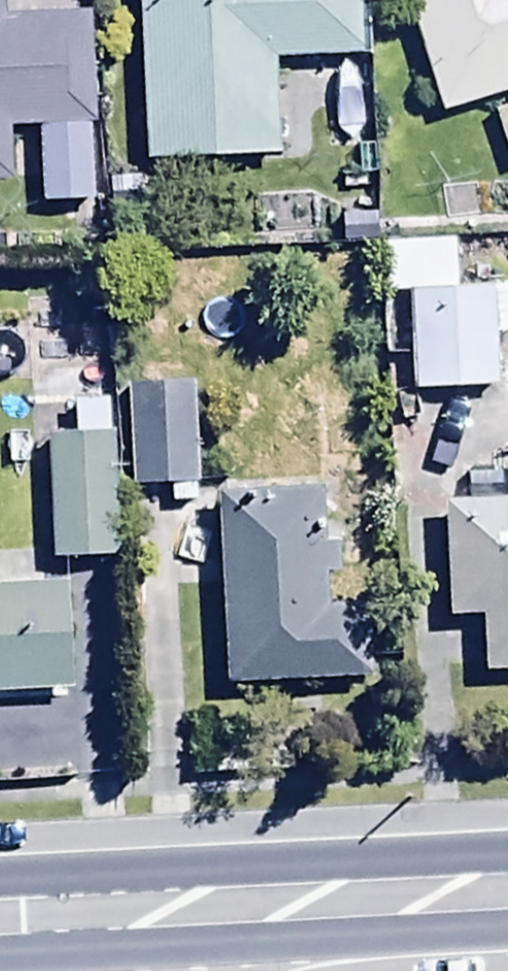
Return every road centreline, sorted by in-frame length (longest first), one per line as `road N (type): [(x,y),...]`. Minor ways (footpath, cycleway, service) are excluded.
road 1 (secondary): [(507,900),(64,922)]

